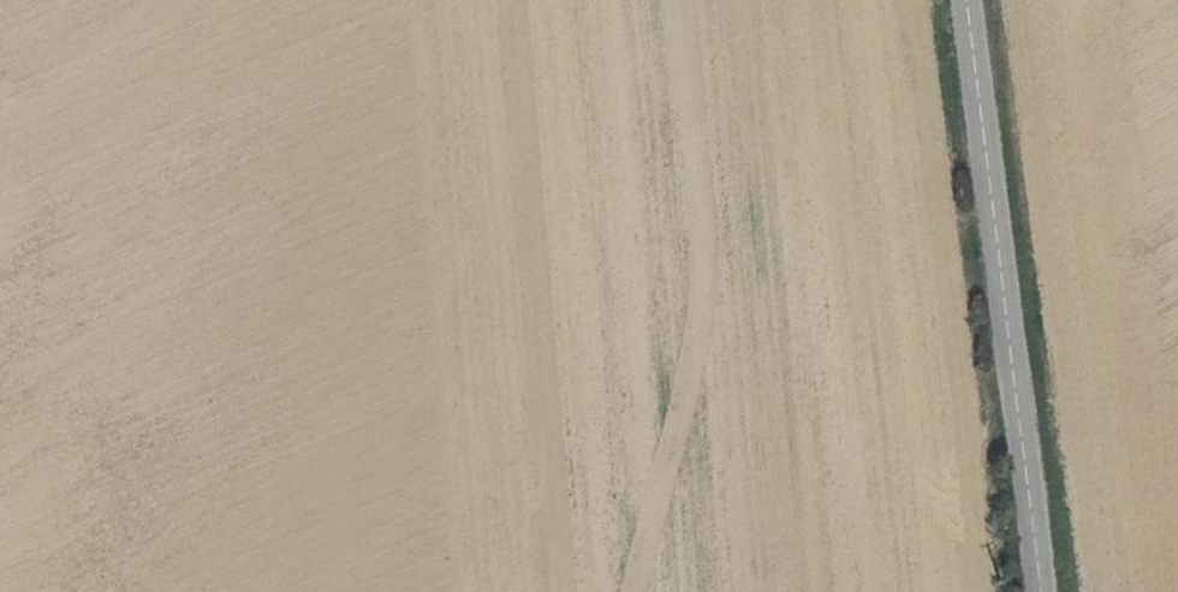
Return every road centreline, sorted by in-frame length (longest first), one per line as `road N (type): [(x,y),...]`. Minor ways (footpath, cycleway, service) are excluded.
road 1 (unclassified): [(1031,591),(958,0)]

